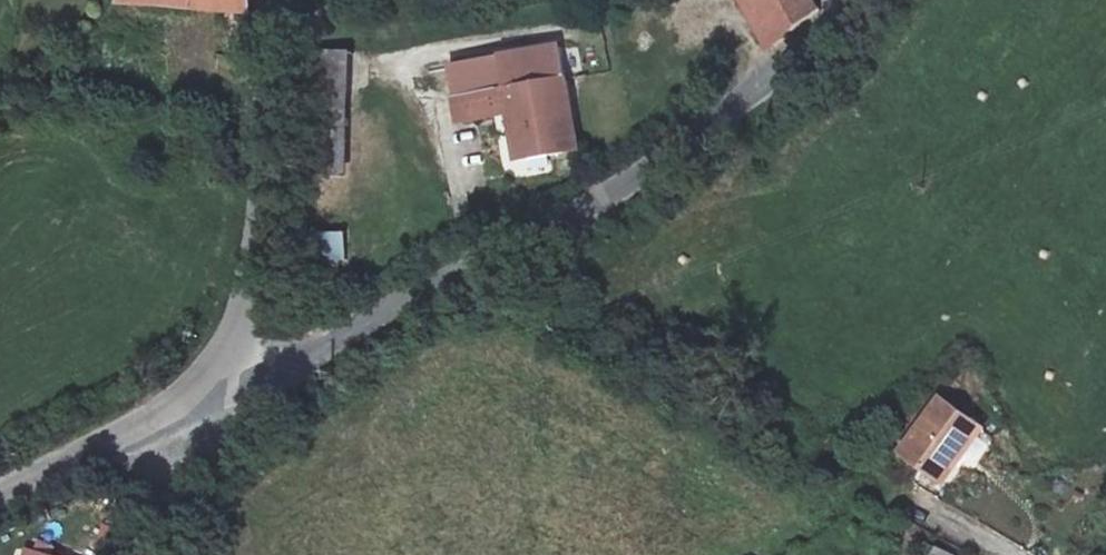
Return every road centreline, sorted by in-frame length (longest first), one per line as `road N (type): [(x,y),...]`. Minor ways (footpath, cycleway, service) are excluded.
road 1 (unclassified): [(193,411),(444,291),(659,168),(807,58),(864,0)]
road 2 (unclassified): [(283,0),(288,99),(280,203),(247,332),(193,411)]
road 3 (unclassified): [(193,411),(107,441),(0,498)]
road 4 (unclassified): [(193,411),(148,554)]

